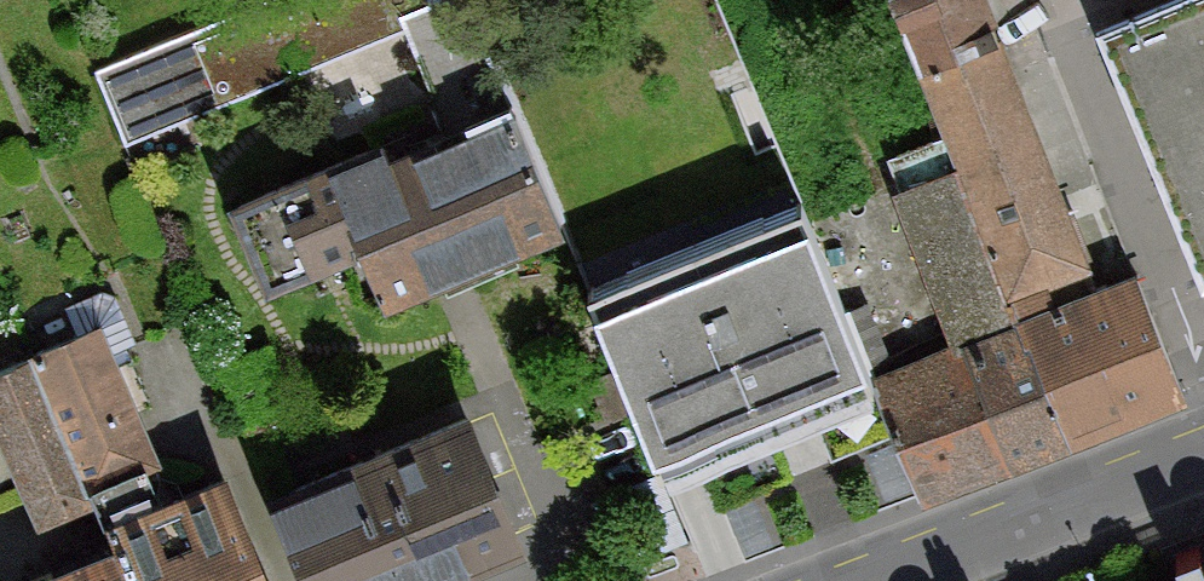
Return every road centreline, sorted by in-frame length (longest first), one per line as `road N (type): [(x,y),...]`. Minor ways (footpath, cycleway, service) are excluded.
road 1 (unclassified): [(1203,458),(882,580)]

